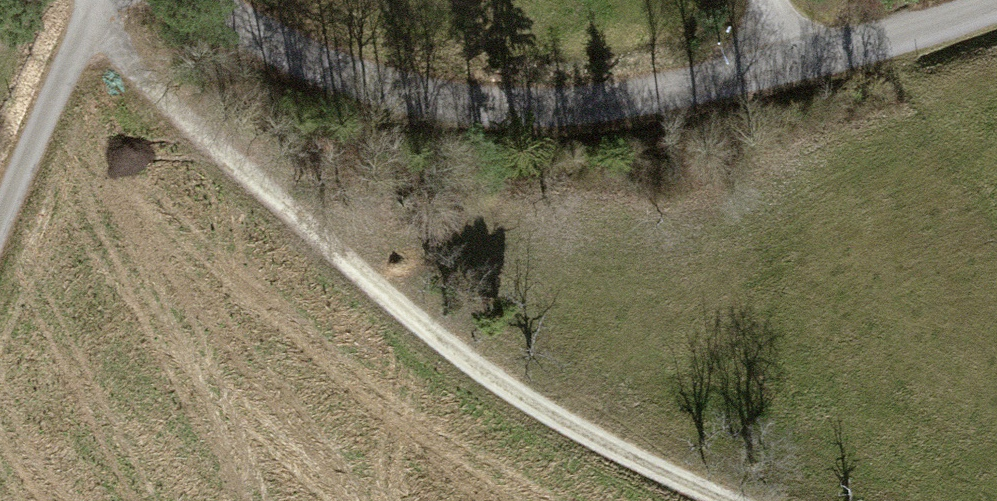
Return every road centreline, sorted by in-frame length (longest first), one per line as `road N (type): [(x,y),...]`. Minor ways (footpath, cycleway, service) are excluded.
road 1 (unclassified): [(996,3),(945,24),(644,97),(467,103),(374,82),(294,51),(205,0)]
road 2 (track): [(723,500),(532,405),(409,317),(168,103),(93,21)]
road 3 (unclassified): [(106,0),(59,81),(0,218)]

